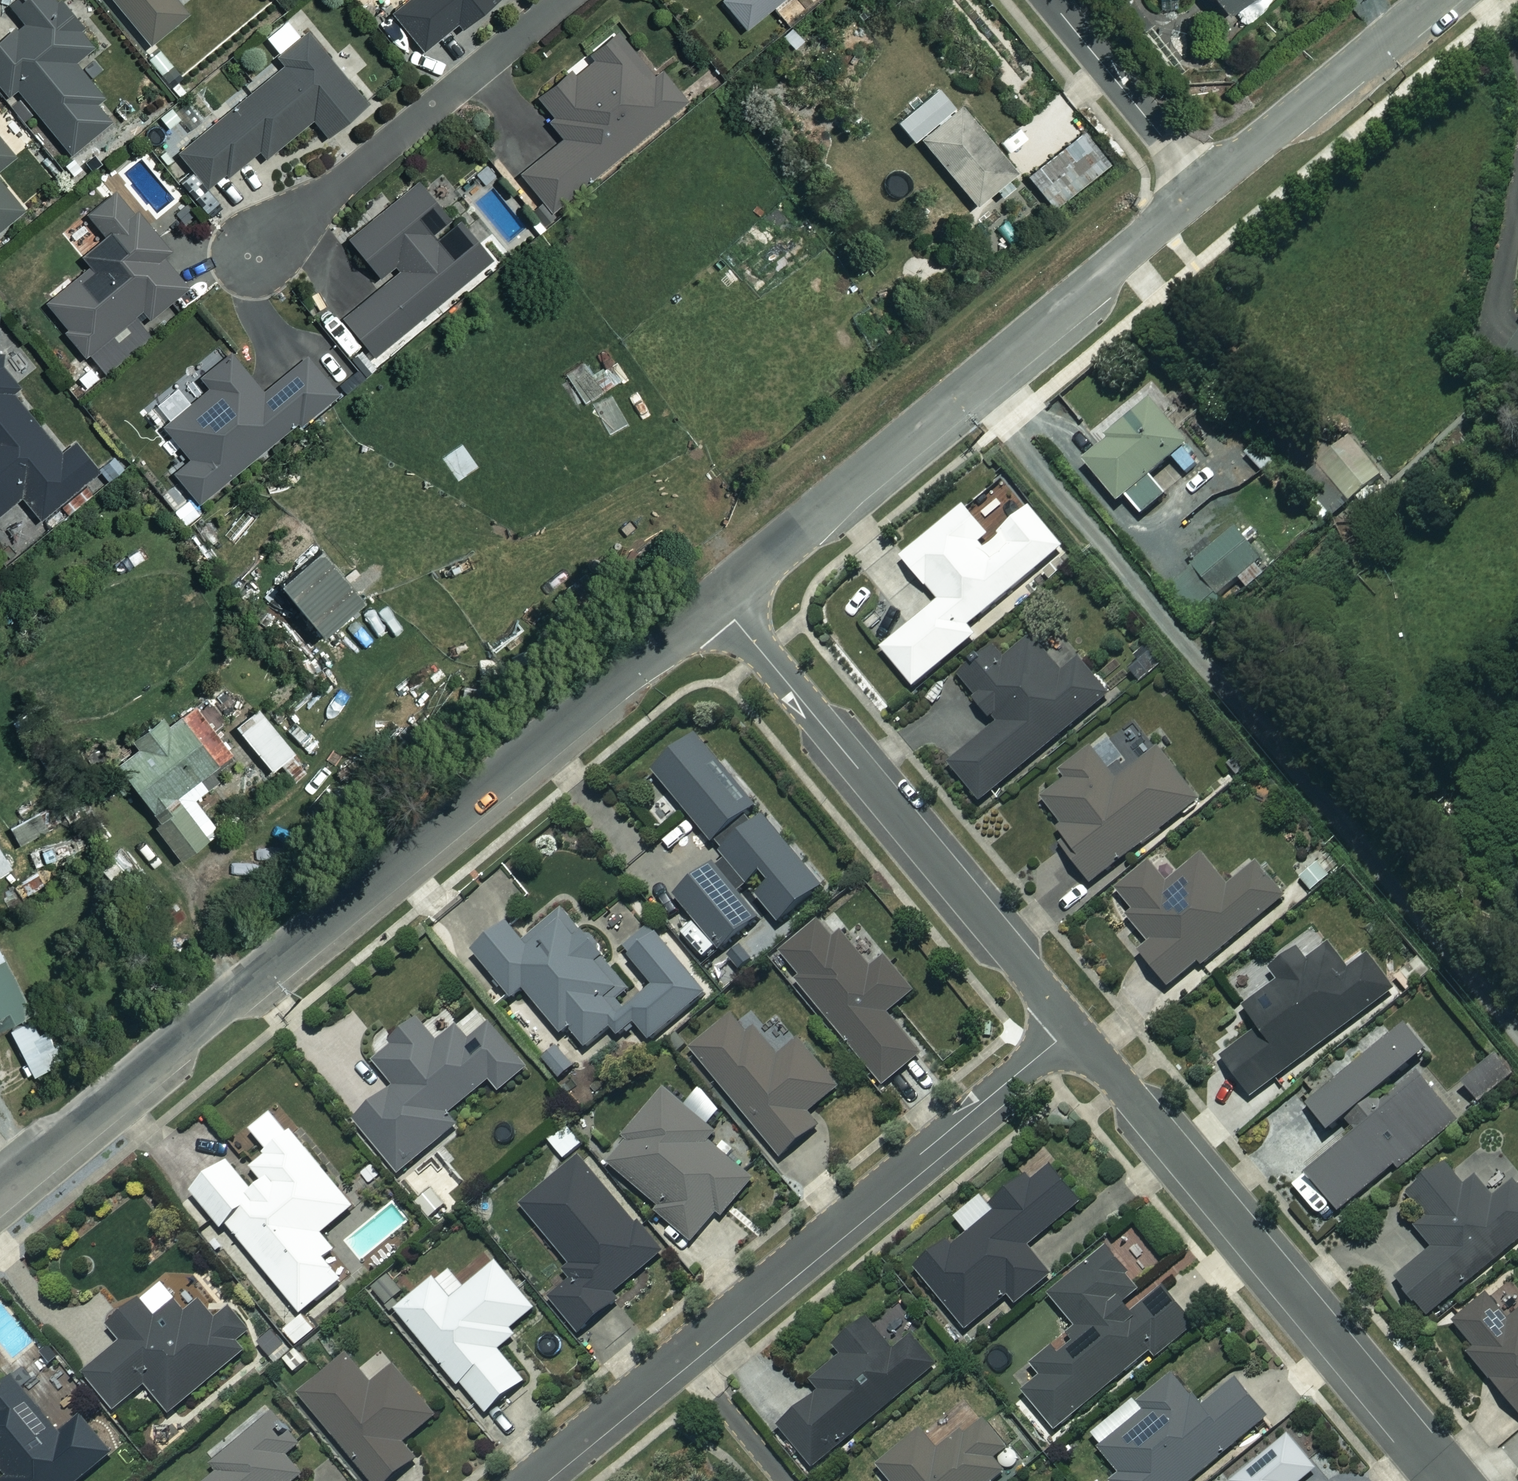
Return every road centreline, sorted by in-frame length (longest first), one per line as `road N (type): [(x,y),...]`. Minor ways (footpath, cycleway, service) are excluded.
road 1 (residential): [(0,1190),(716,596)]
road 2 (residential): [(716,596),(1203,187)]
road 3 (residential): [(1072,1030),(1450,1480)]
road 4 (residential): [(716,596),(1072,1030)]
road 5 (residential): [(1072,1030),(680,1354)]
road 6 (residential): [(562,0),(251,258)]
road 7 (residential): [(1203,187),(1432,0)]
road 8 (residential): [(1203,187),(1049,0)]
road 9 (residential): [(680,1354),(523,1480)]
road 10 (residential): [(680,1354),(786,1480)]

